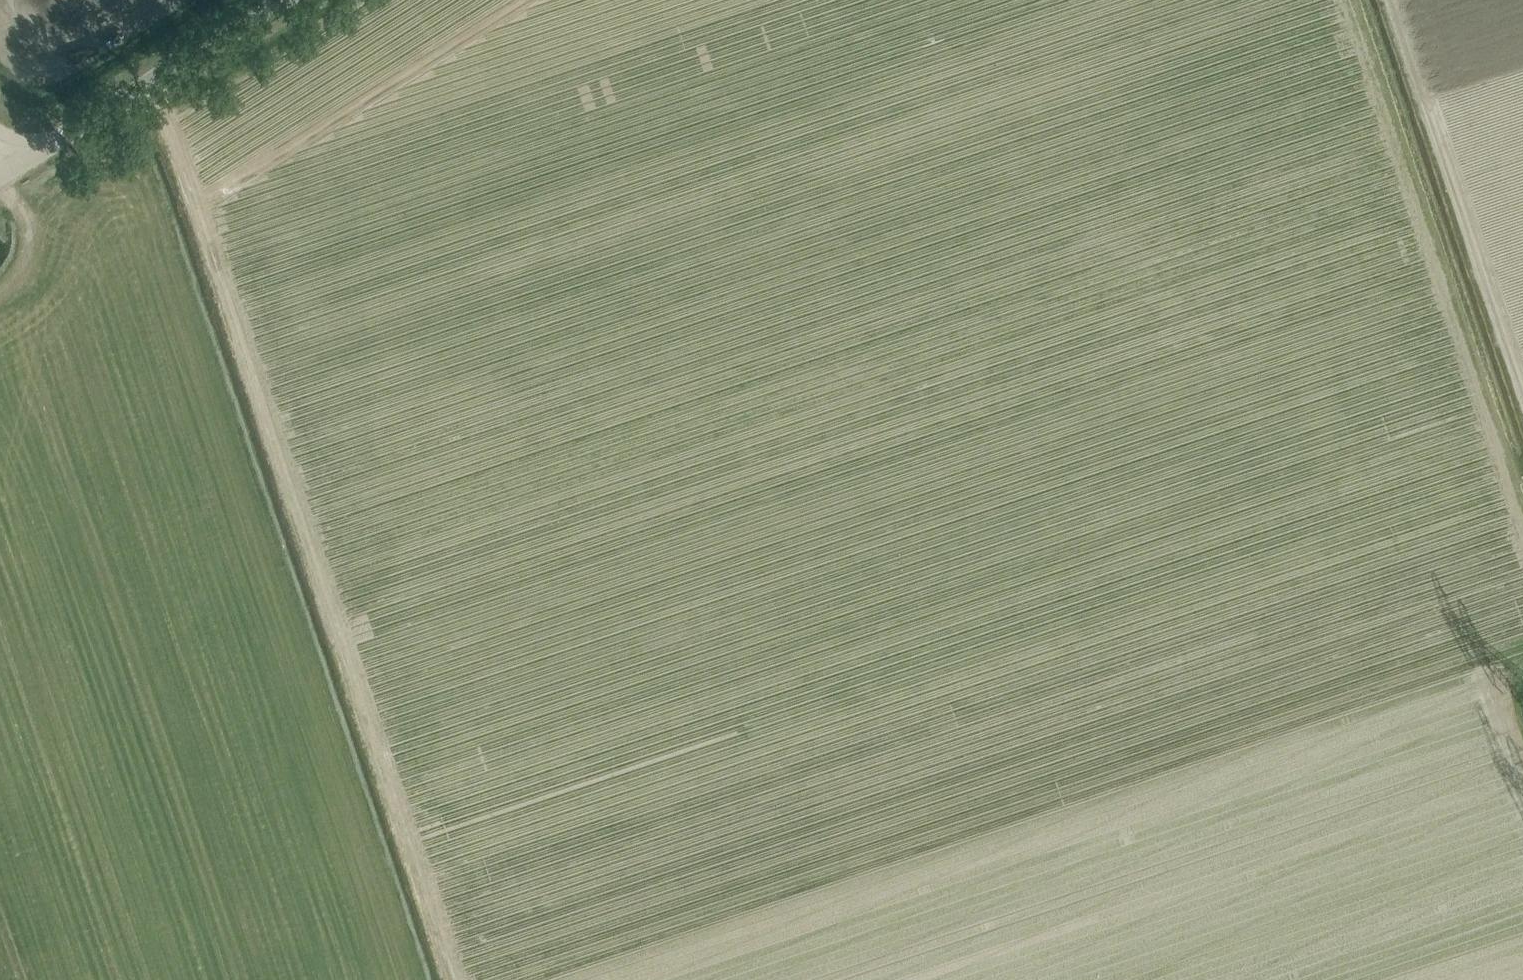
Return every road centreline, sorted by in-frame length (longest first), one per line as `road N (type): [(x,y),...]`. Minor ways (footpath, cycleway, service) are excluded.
road 1 (unclassified): [(10,168),(280,0)]

